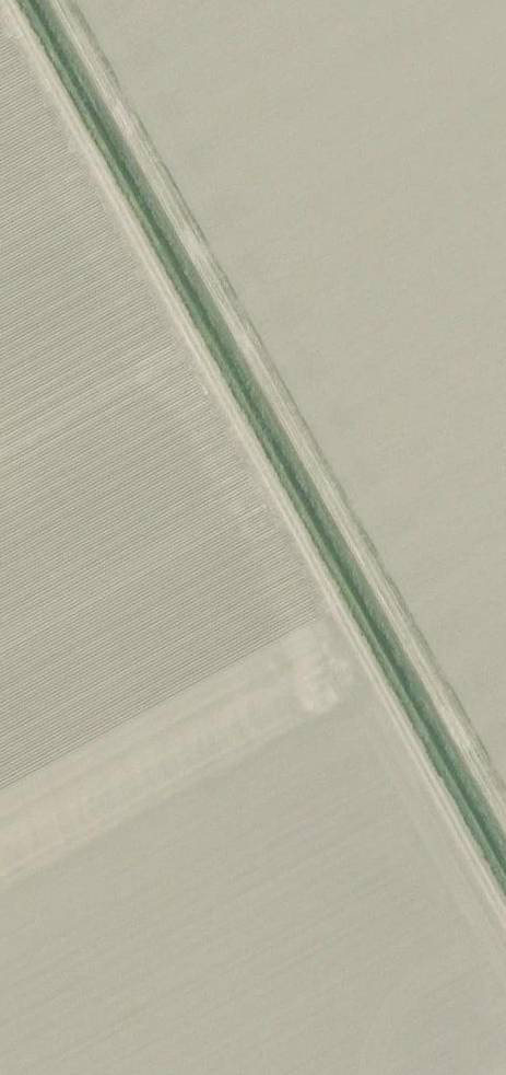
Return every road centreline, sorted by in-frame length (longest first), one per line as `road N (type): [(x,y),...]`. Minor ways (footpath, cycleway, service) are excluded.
road 1 (track): [(0,6),(505,936)]
road 2 (track): [(505,808),(63,0)]

